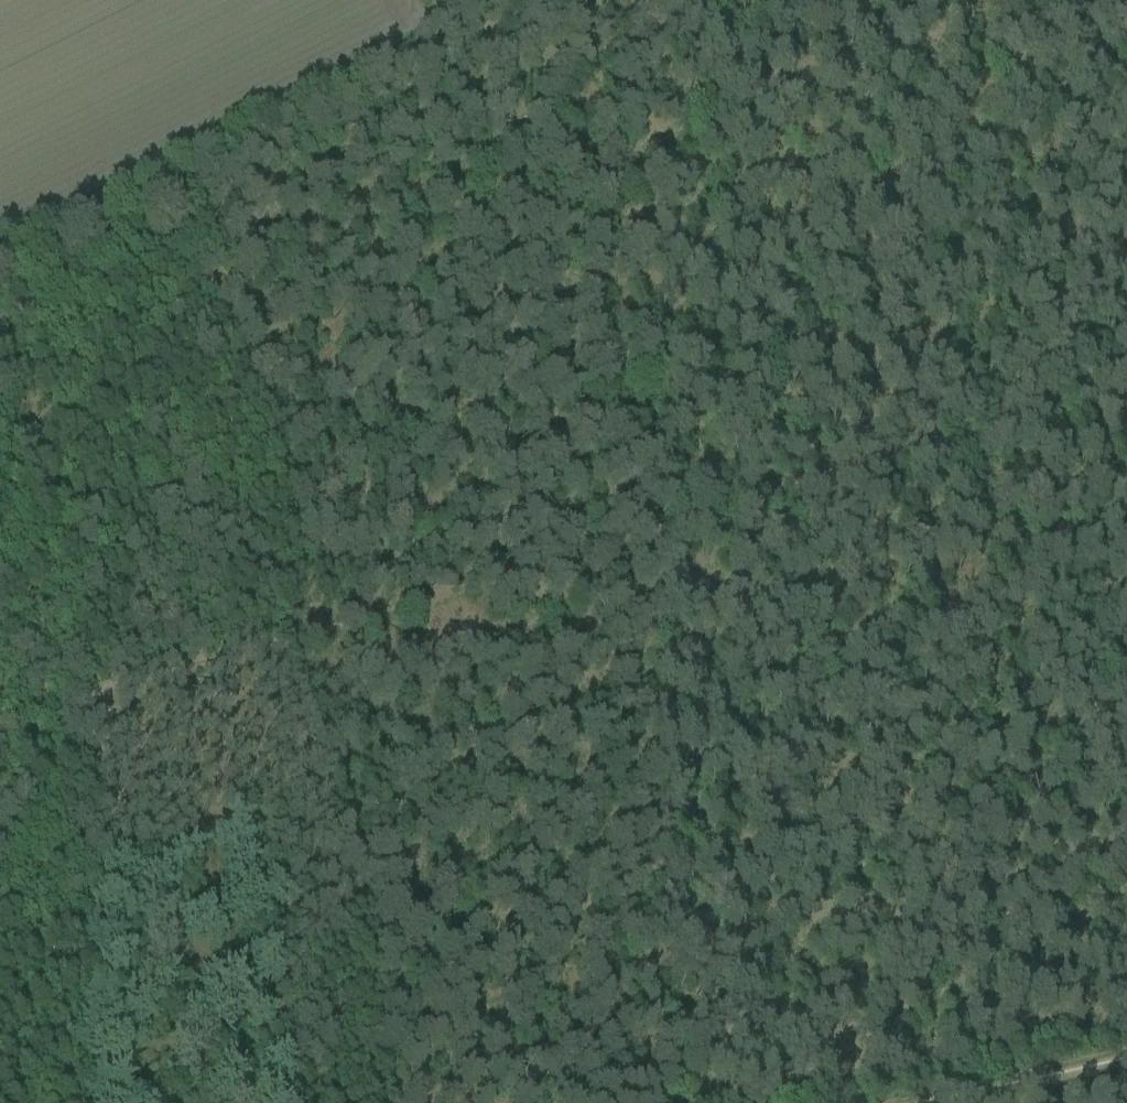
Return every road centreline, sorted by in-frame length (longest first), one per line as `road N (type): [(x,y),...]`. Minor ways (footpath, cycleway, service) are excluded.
road 1 (track): [(1126,1050),(874,1102)]

